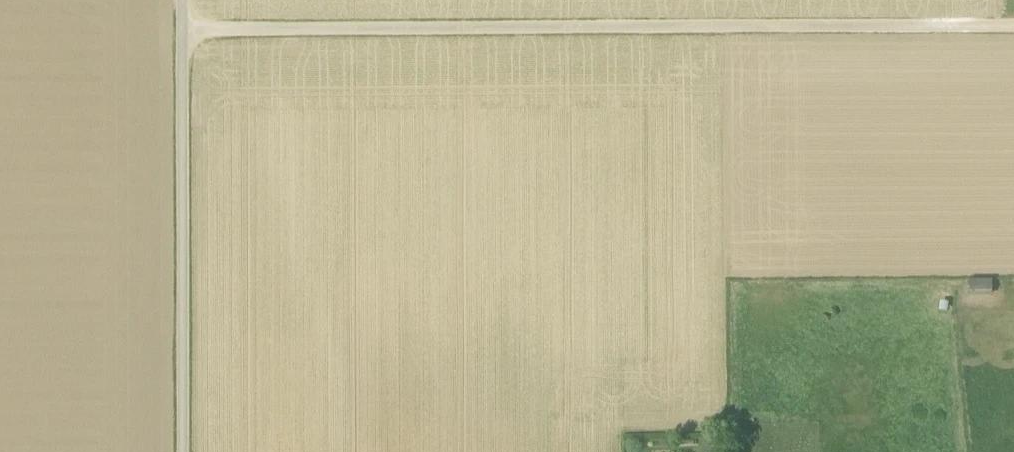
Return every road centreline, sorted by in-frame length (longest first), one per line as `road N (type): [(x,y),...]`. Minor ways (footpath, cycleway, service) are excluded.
road 1 (track): [(1013,27),(183,28)]
road 2 (track): [(183,451),(183,0)]

